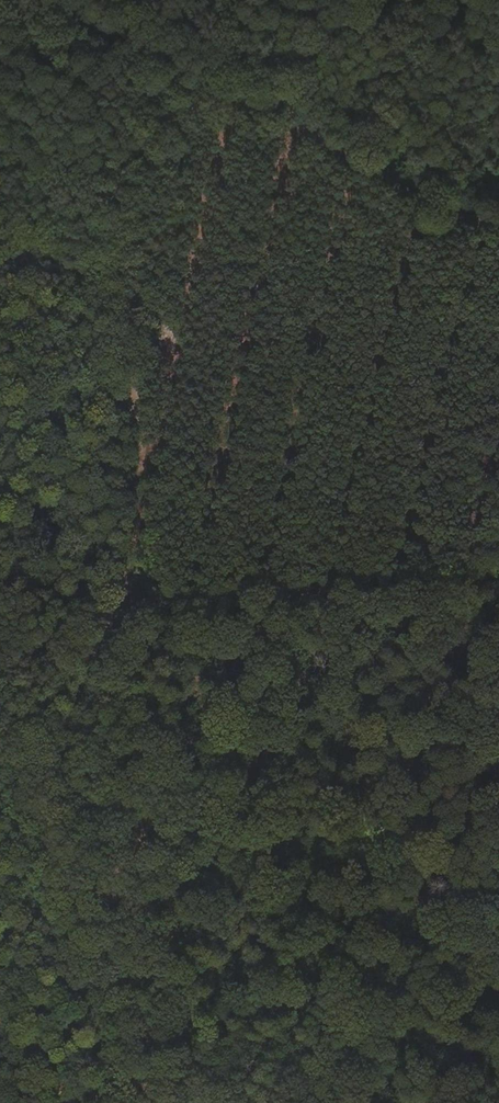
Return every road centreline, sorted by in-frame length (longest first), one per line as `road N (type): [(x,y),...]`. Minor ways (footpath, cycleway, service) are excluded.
road 1 (track): [(125,600),(67,744),(62,837),(68,867),(182,1102)]
road 2 (track): [(498,218),(463,217),(303,124),(222,94),(122,165),(120,263)]
road 3 (track): [(125,600),(498,583)]
road 4 (track): [(120,263),(144,506),(125,600)]

